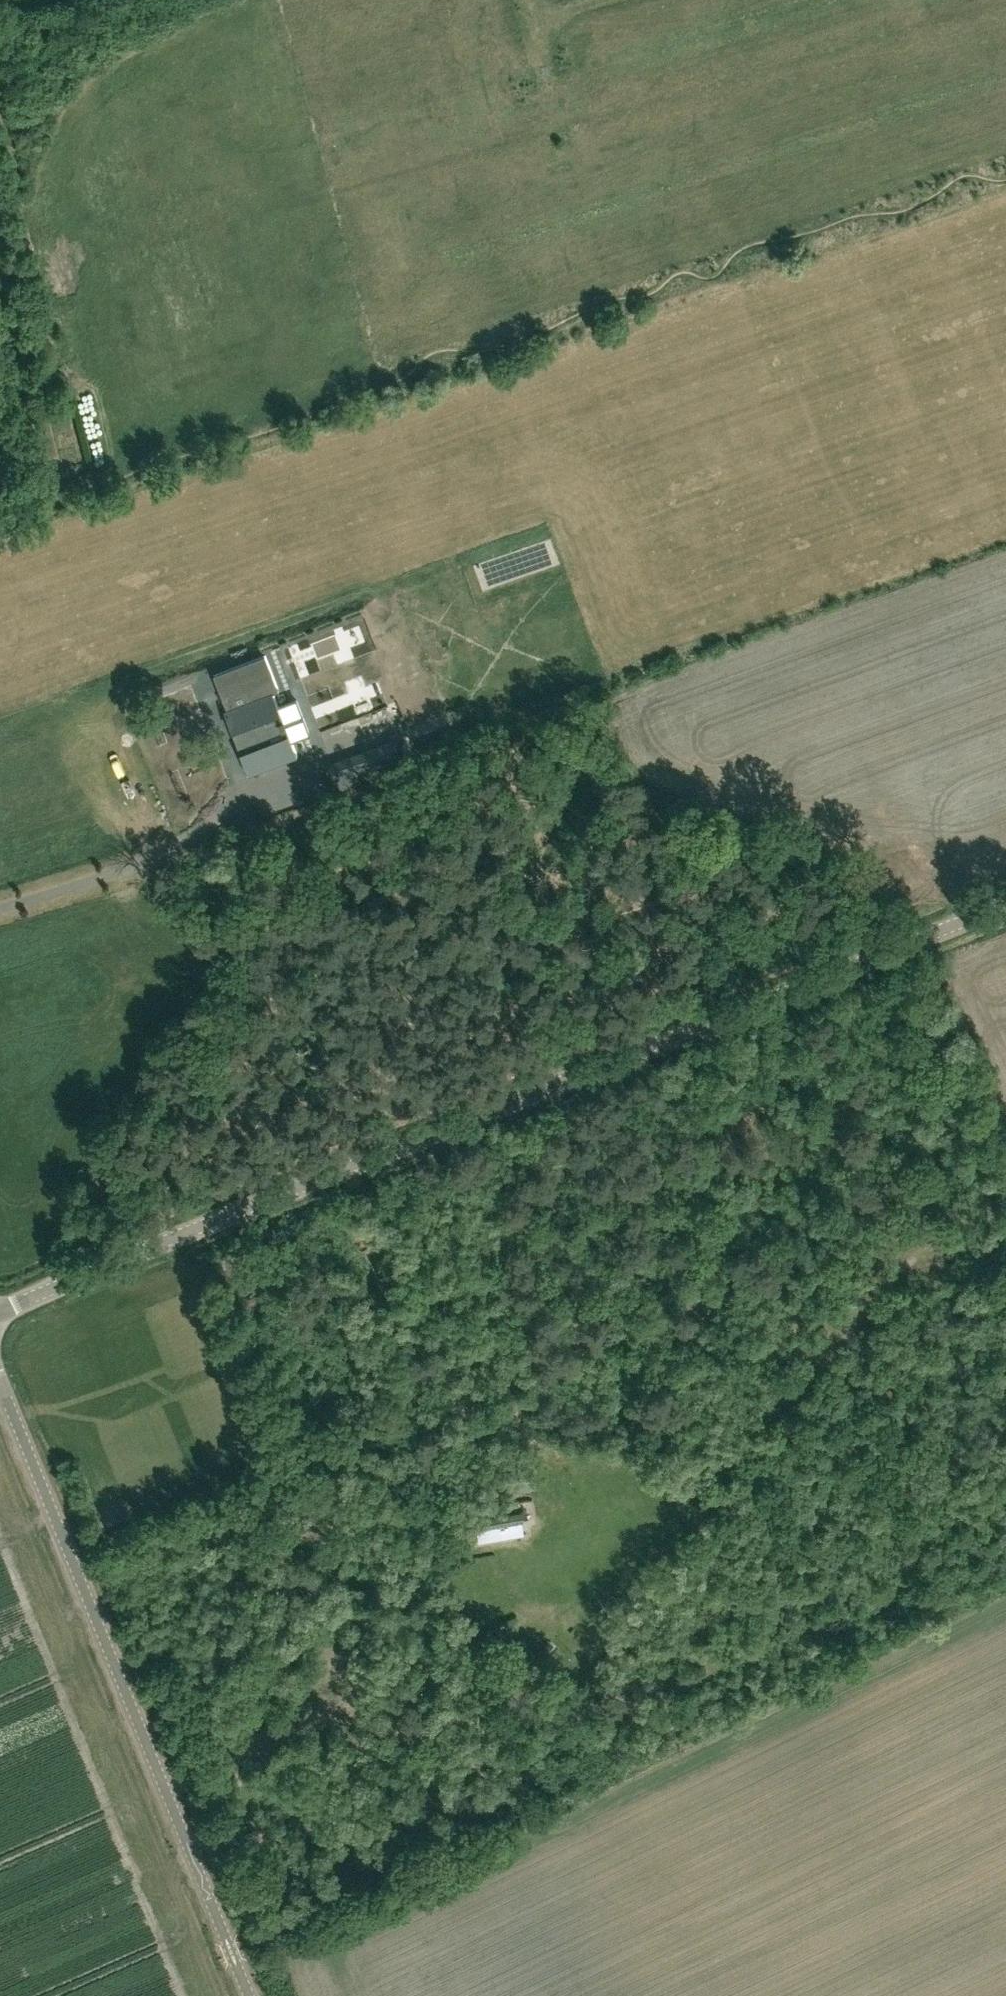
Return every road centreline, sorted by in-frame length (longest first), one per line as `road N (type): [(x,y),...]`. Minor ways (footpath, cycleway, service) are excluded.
road 1 (unclassified): [(0,1312),(1005,903)]
road 2 (unclassified): [(250,1995),(0,1381)]
road 3 (track): [(0,514),(99,480),(119,445)]

